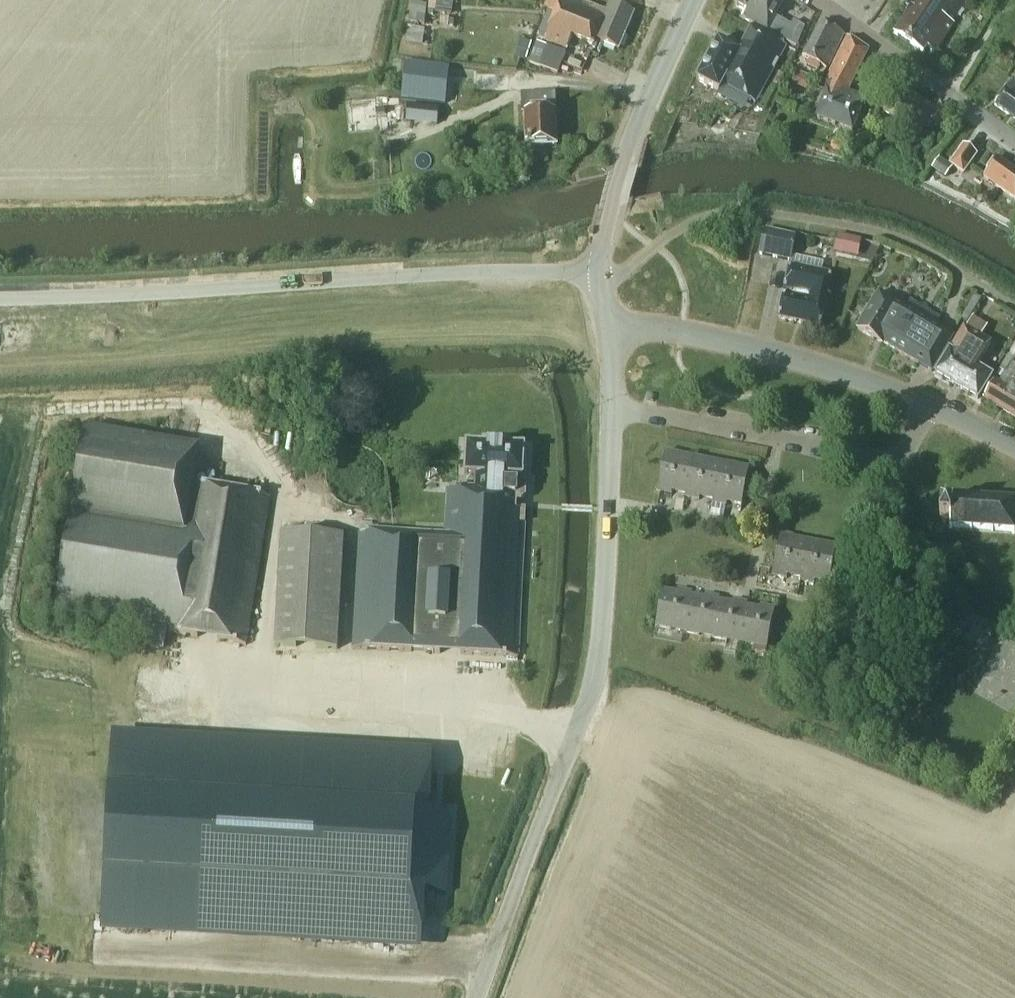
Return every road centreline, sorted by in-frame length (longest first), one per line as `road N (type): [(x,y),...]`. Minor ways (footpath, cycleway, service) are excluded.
road 1 (tertiary): [(479,997),(589,715),(613,407)]
road 2 (residential): [(613,407),(899,463),(925,402)]
road 3 (tertiary): [(608,324),(602,243),(624,153),(696,0)]
road 4 (unclassified): [(925,402),(757,350),(608,324)]
road 5 (residential): [(1014,146),(804,0)]

